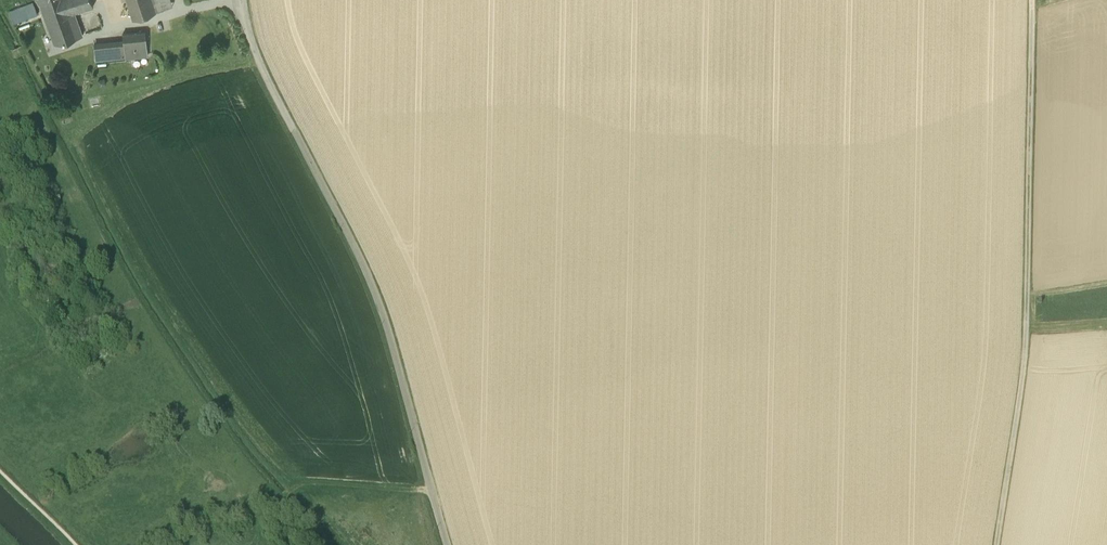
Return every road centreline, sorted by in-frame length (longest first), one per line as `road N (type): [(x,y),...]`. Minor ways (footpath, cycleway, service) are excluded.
road 1 (unclassified): [(243,0),(255,51),(384,316),(448,544)]
road 2 (track): [(997,544),(1024,351),(1034,0)]
road 3 (track): [(433,492),(303,484),(279,501),(242,499)]

